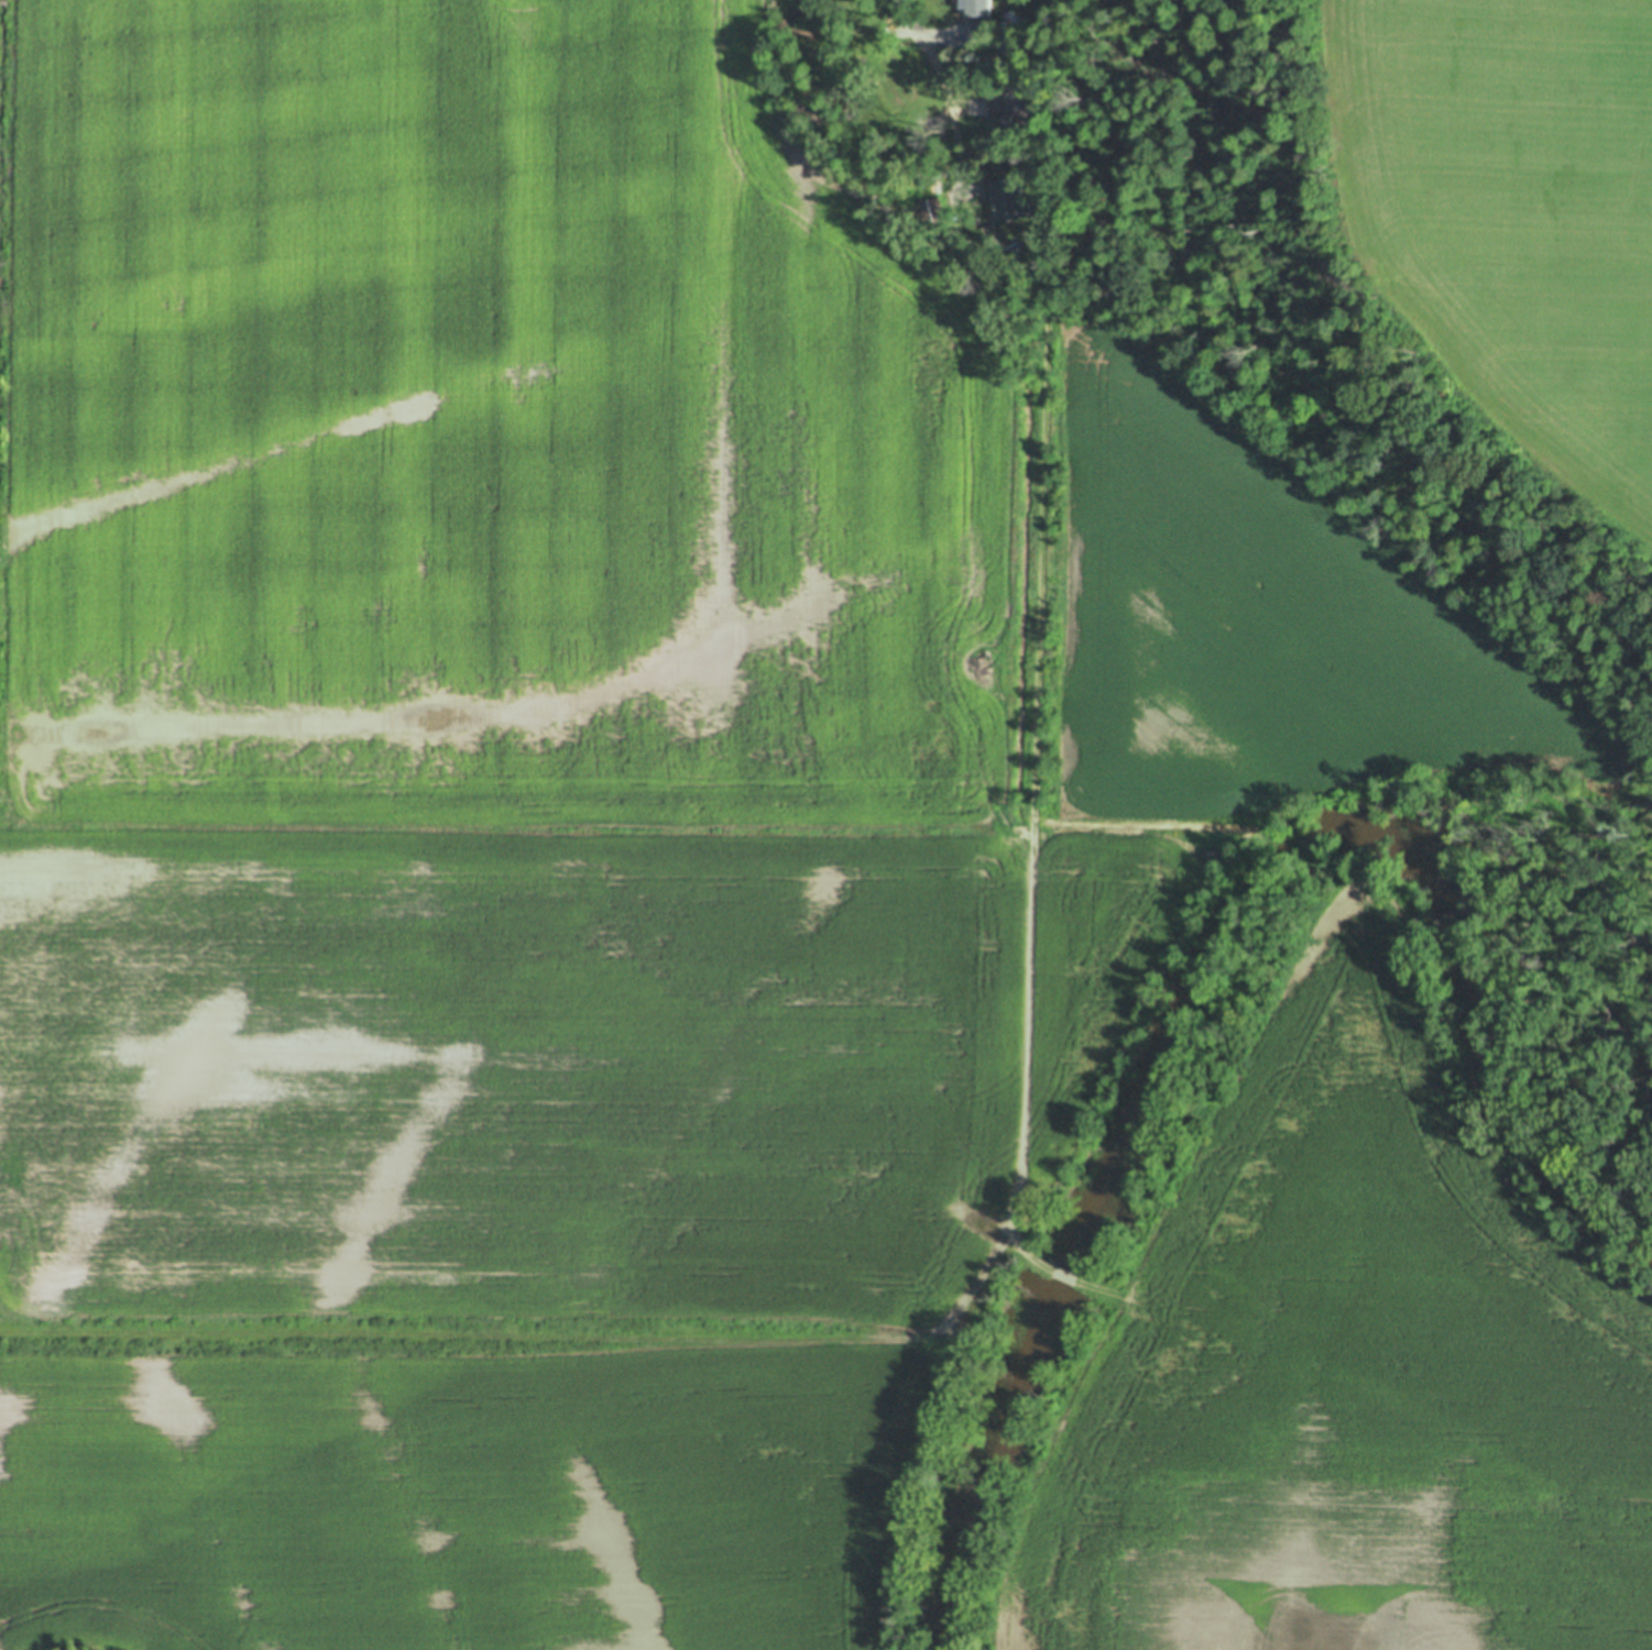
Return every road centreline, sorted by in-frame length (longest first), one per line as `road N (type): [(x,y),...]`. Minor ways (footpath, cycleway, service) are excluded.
road 1 (residential): [(962,182),(937,72),(899,0)]

